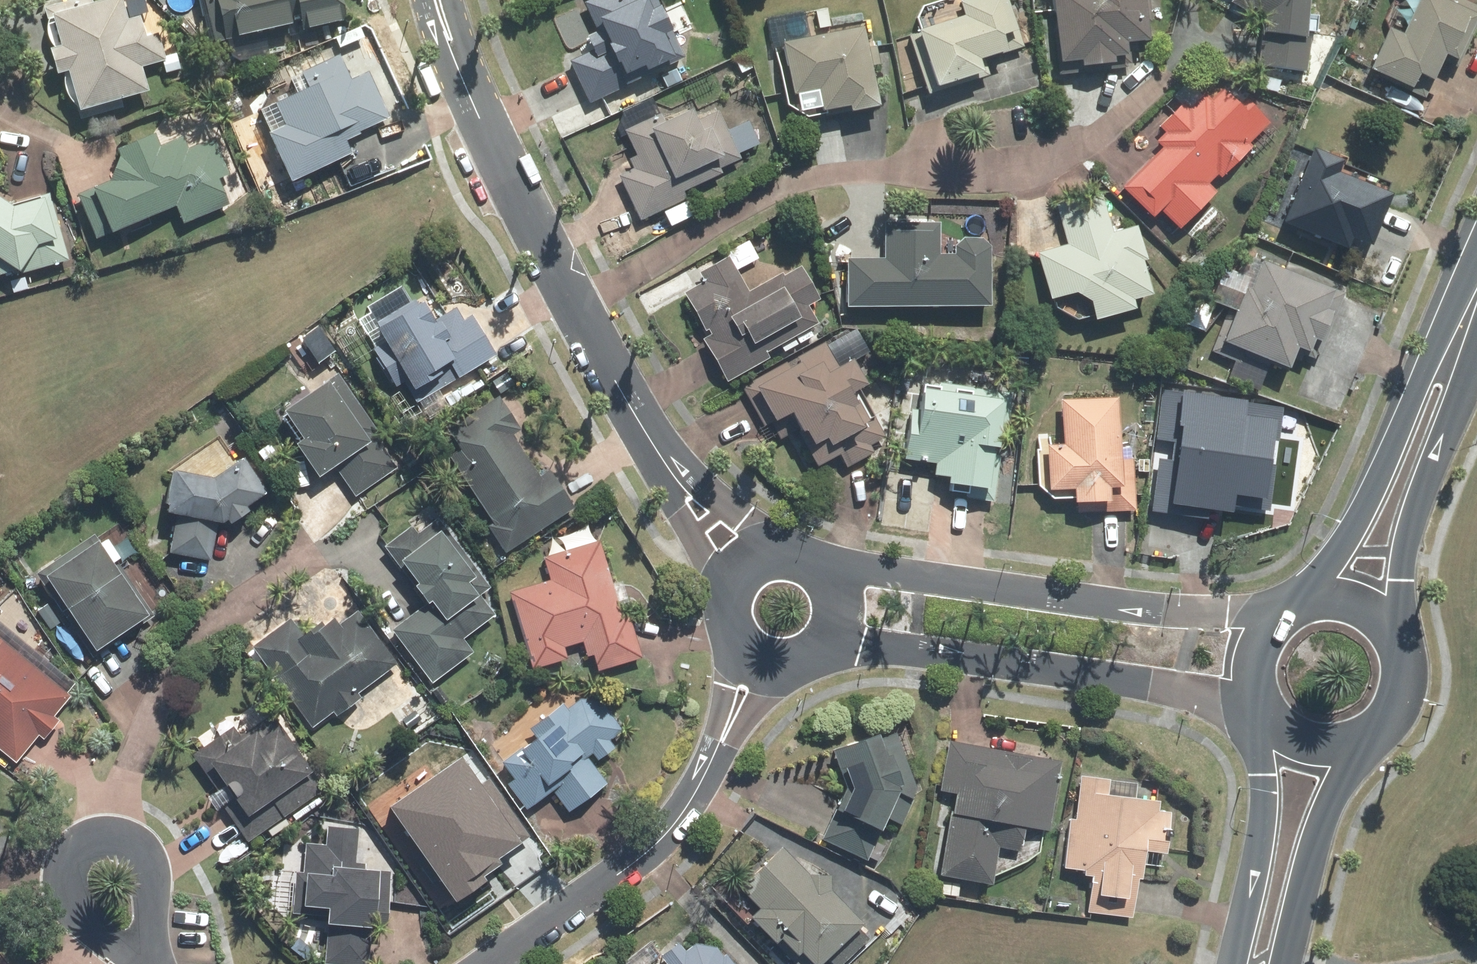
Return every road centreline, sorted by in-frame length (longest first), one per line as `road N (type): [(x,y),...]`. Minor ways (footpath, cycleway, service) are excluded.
road 1 (residential): [(459,69),(574,305),(670,471)]
road 2 (residential): [(824,568),(1272,620)]
road 3 (residential): [(1256,704),(830,646)]
road 4 (residential): [(492,963),(662,841),(690,804),(763,662)]
road 5 (secondary): [(1315,597),(1476,285)]
road 6 (secondary): [(1476,334),(1465,389),(1411,527),(1394,632)]
road 7 (residential): [(144,959),(97,932),(72,901),(68,876),(88,845),(126,840),(144,855),(151,928)]
road 8 (secondary): [(1234,963),(1264,831),(1267,721)]
road 9 (secondary): [(1359,745),(1328,810),(1287,963)]
road 10 (residential): [(670,471),(790,554)]
road 11 (residential): [(733,594),(678,512),(670,471)]
road 12 (secondary): [(1394,632),(1406,670),(1403,696),(1391,720),(1359,745)]

